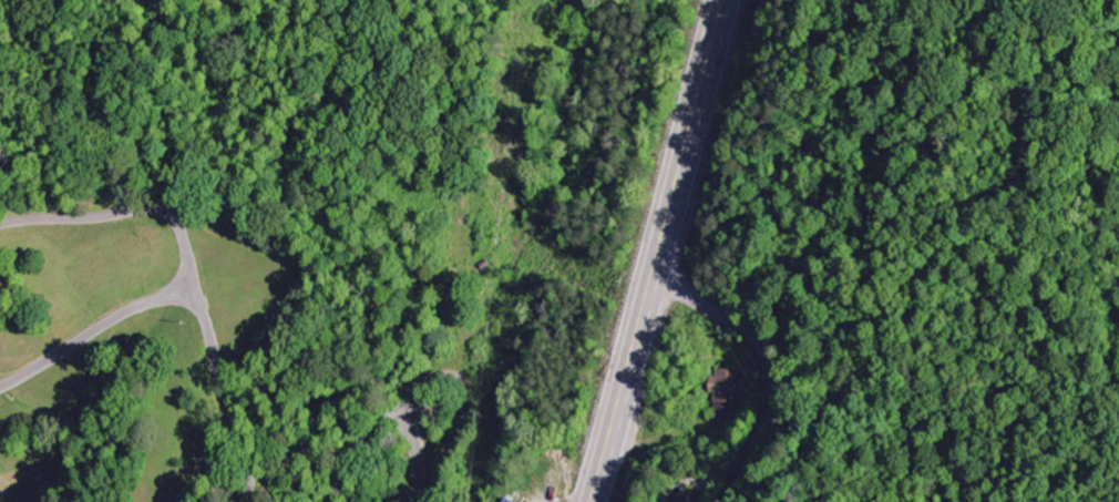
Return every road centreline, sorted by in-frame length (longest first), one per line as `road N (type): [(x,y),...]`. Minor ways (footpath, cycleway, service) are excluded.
road 1 (trunk): [(723,0),(589,501)]
road 2 (residential): [(657,260),(681,289),(751,337),(769,375),(767,407),(719,501)]

